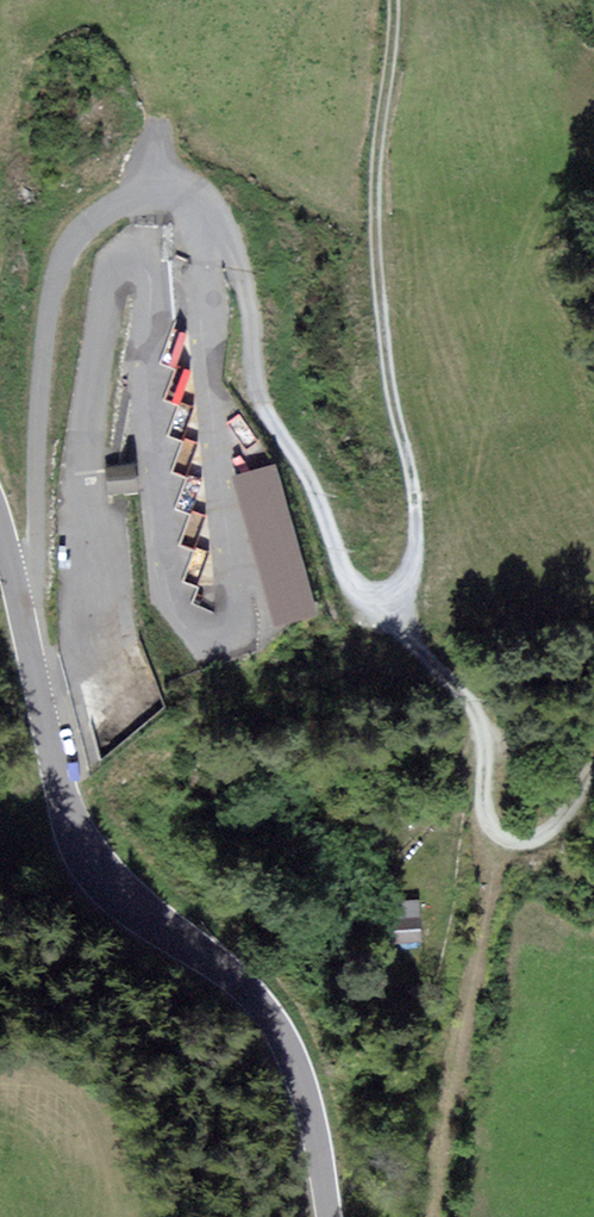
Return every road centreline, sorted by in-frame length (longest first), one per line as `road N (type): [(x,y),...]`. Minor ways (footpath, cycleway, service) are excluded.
road 1 (tertiary): [(330,1216),(307,1094),(274,1020),(250,991),(112,884),(76,832),(26,625)]
road 2 (track): [(391,0),(371,229),(381,353),(417,505),(401,568),(404,598)]
road 3 (unclassified): [(185,210),(135,206),(105,216),(57,270),(46,316),(26,625)]
road 4 (track): [(404,598),(366,595),(342,578),(312,493),(255,401),(228,239),(212,219),(185,210)]
road 5 (track): [(404,598),(415,649),(467,699),(489,817),(512,842)]

